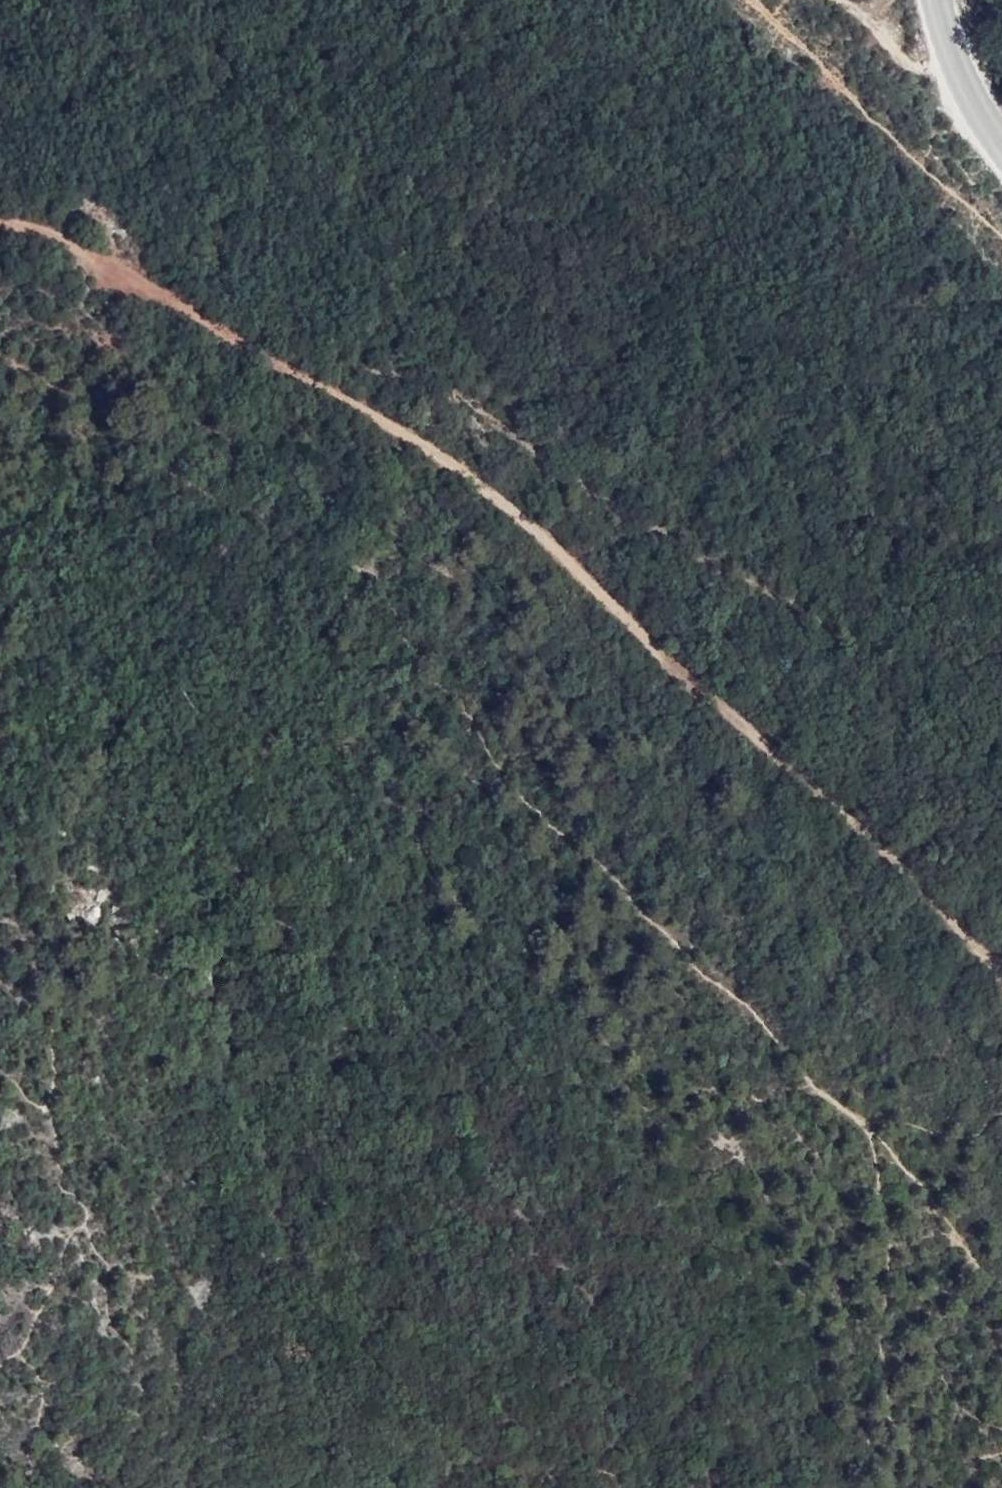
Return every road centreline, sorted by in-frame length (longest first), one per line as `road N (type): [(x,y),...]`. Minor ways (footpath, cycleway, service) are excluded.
road 1 (track): [(1001,981),(953,921),(826,798),(552,545),(439,453),(47,229),(0,222)]
road 2 (tertiary): [(1001,143),(962,84),(939,0)]

